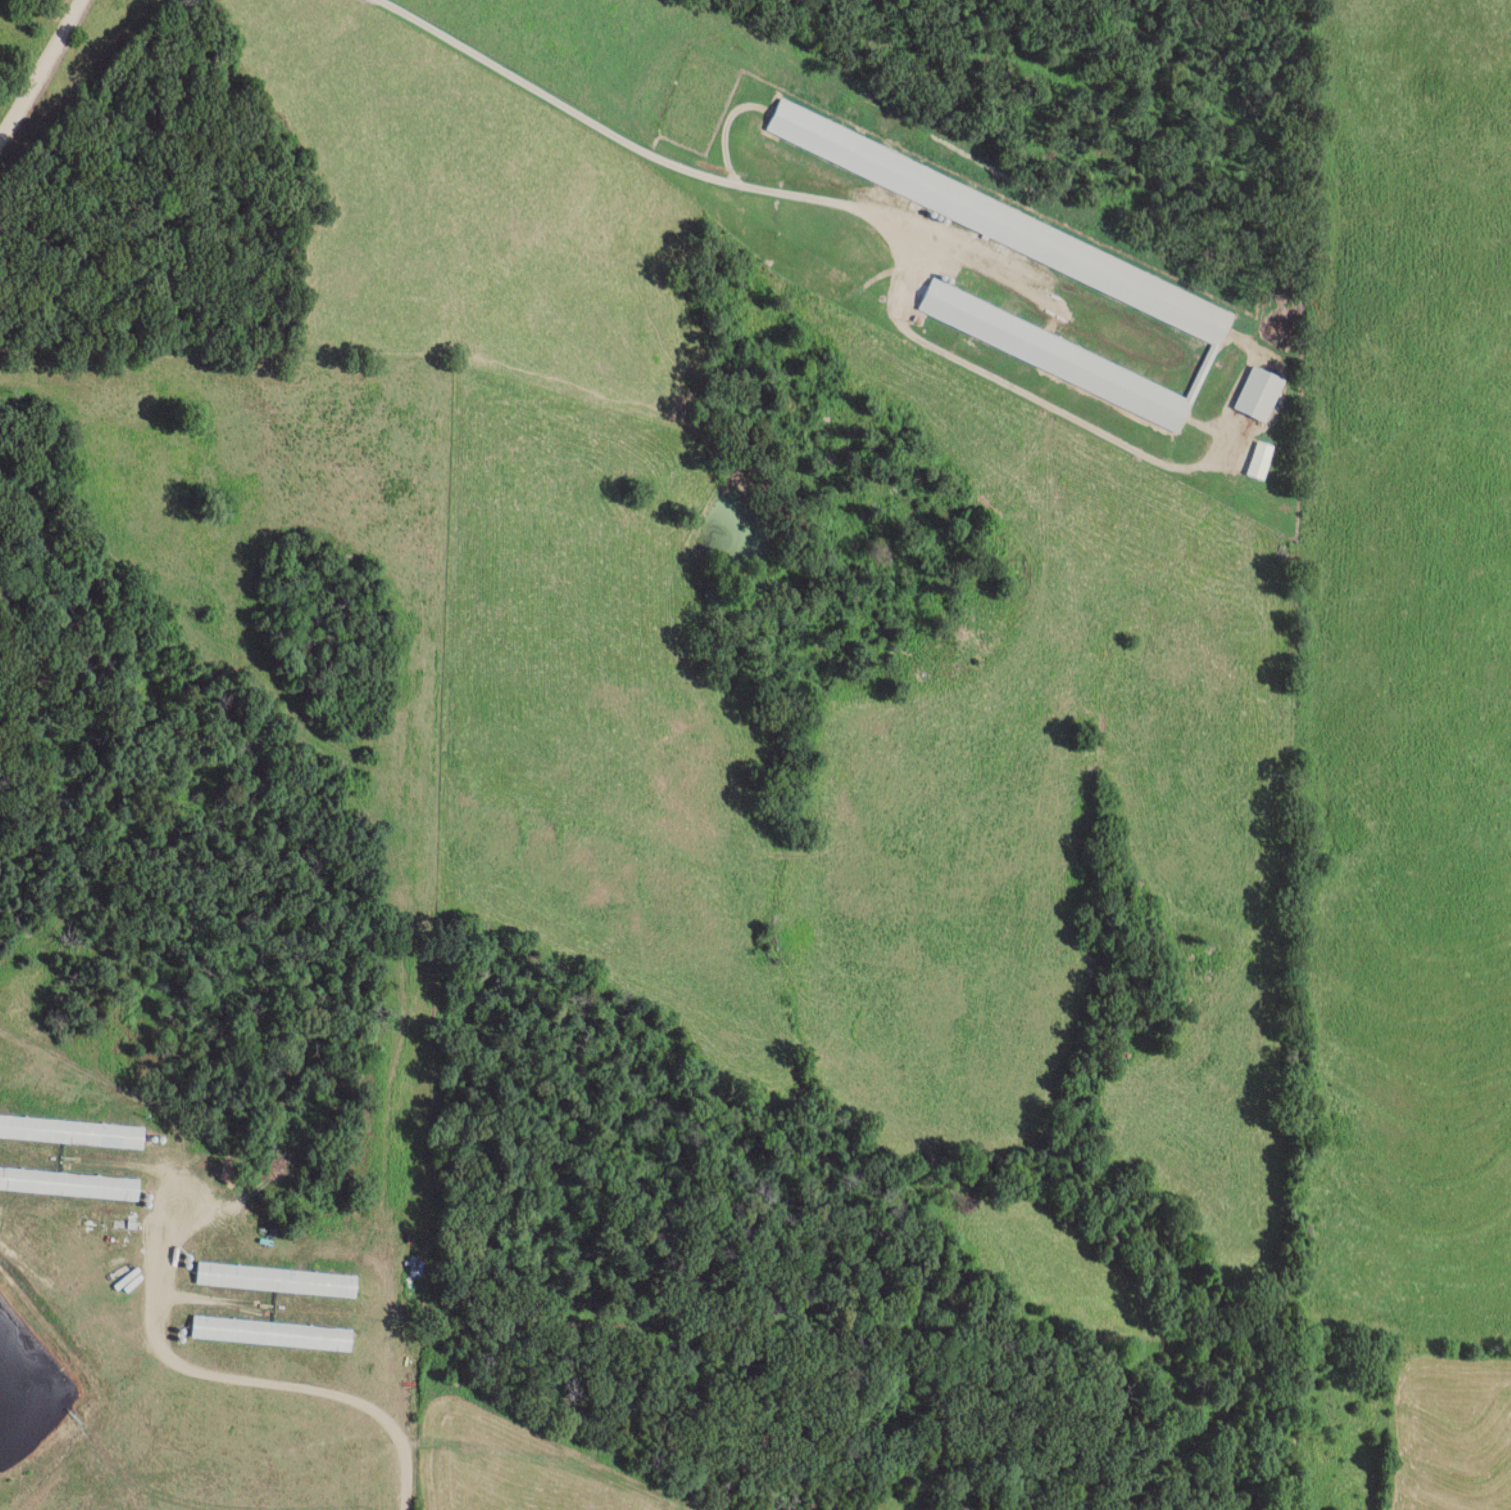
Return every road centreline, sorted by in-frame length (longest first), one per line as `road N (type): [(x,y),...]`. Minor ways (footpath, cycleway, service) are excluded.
road 1 (residential): [(0,141),(80,0)]

